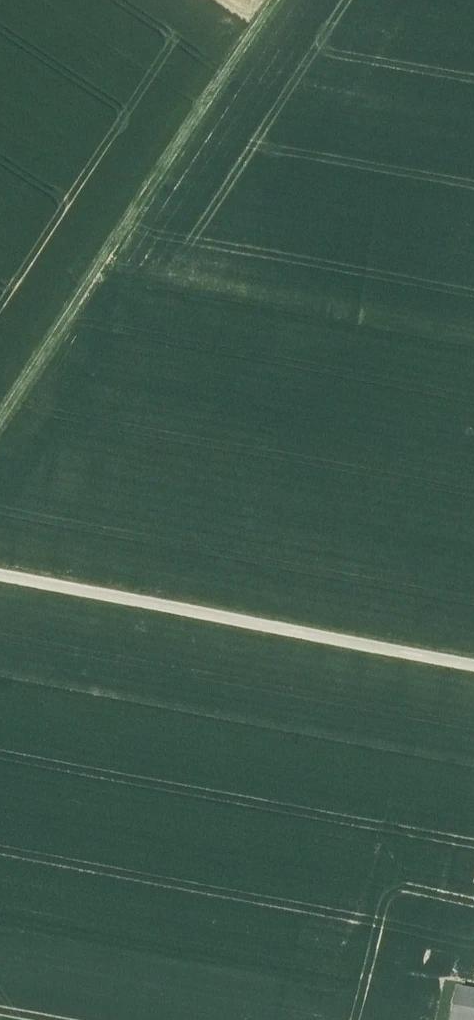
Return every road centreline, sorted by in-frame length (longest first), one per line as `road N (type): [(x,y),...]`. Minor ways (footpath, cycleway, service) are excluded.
road 1 (track): [(297,0),(0,457)]
road 2 (track): [(473,668),(0,577)]

